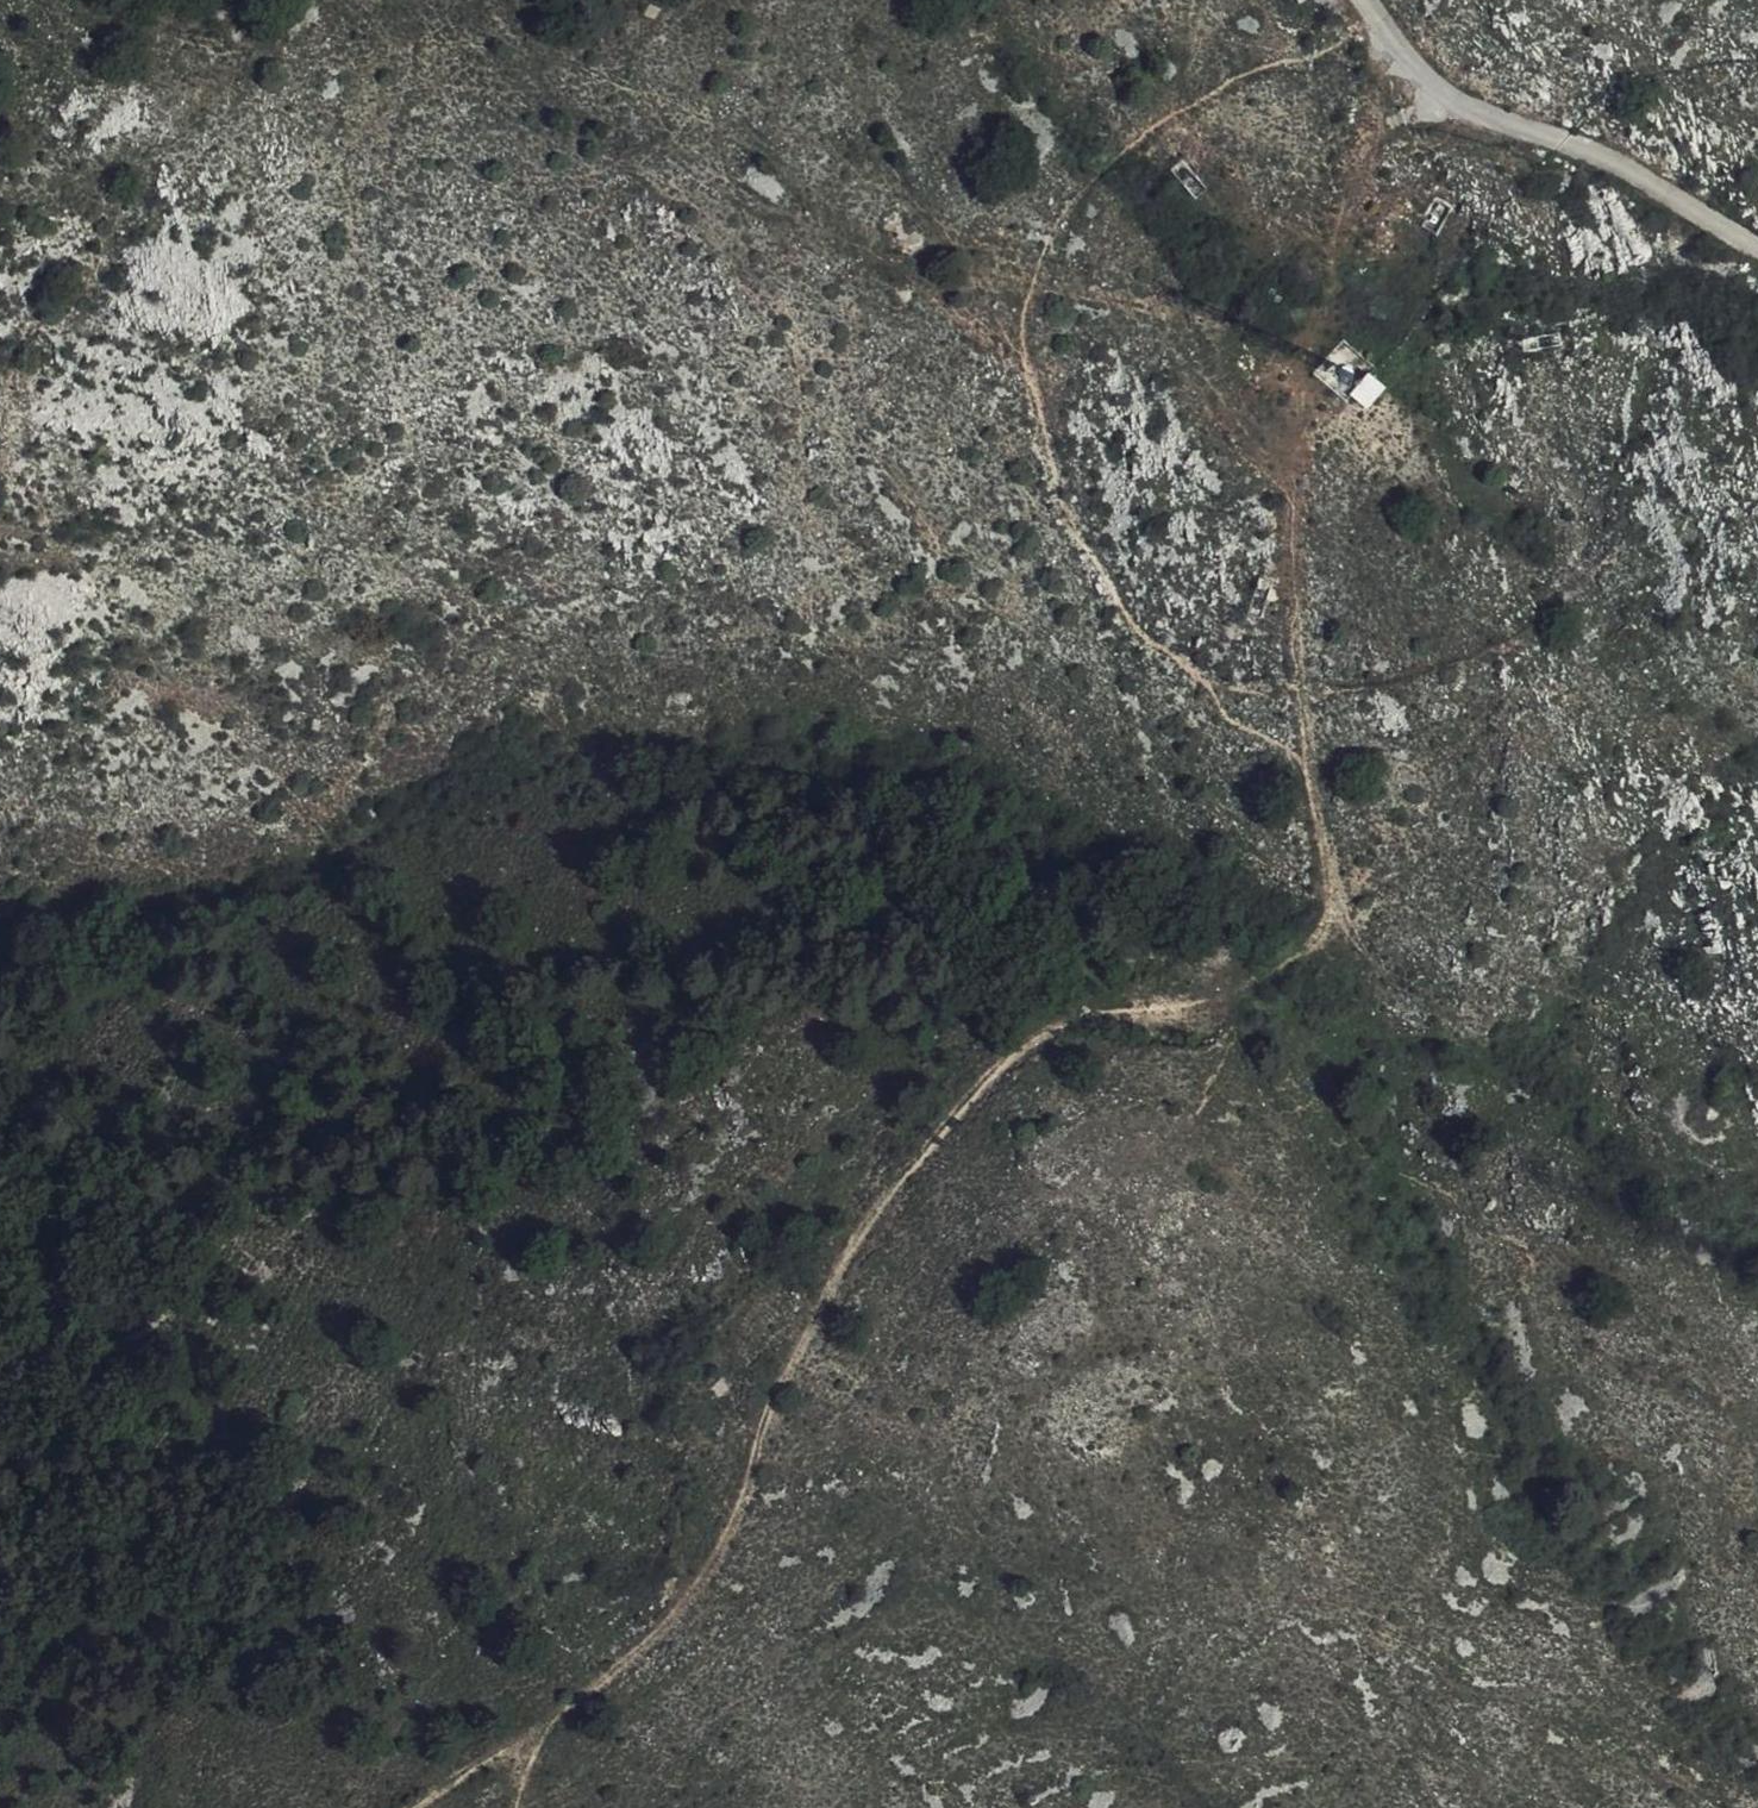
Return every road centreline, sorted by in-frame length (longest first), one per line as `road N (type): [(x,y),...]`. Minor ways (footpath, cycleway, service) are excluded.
road 1 (track): [(1388,42),(1305,365),(1289,510),(1298,686),(1333,908),(1318,945),(1243,995),(1194,1014),(1088,1019),(1022,1046),(859,1236),(778,1387),(712,1566),(655,1638),(538,1728),(414,1807)]
road 2 (unclassified): [(1362,0),(1388,42),(1450,111),(1584,153),(1757,254)]

